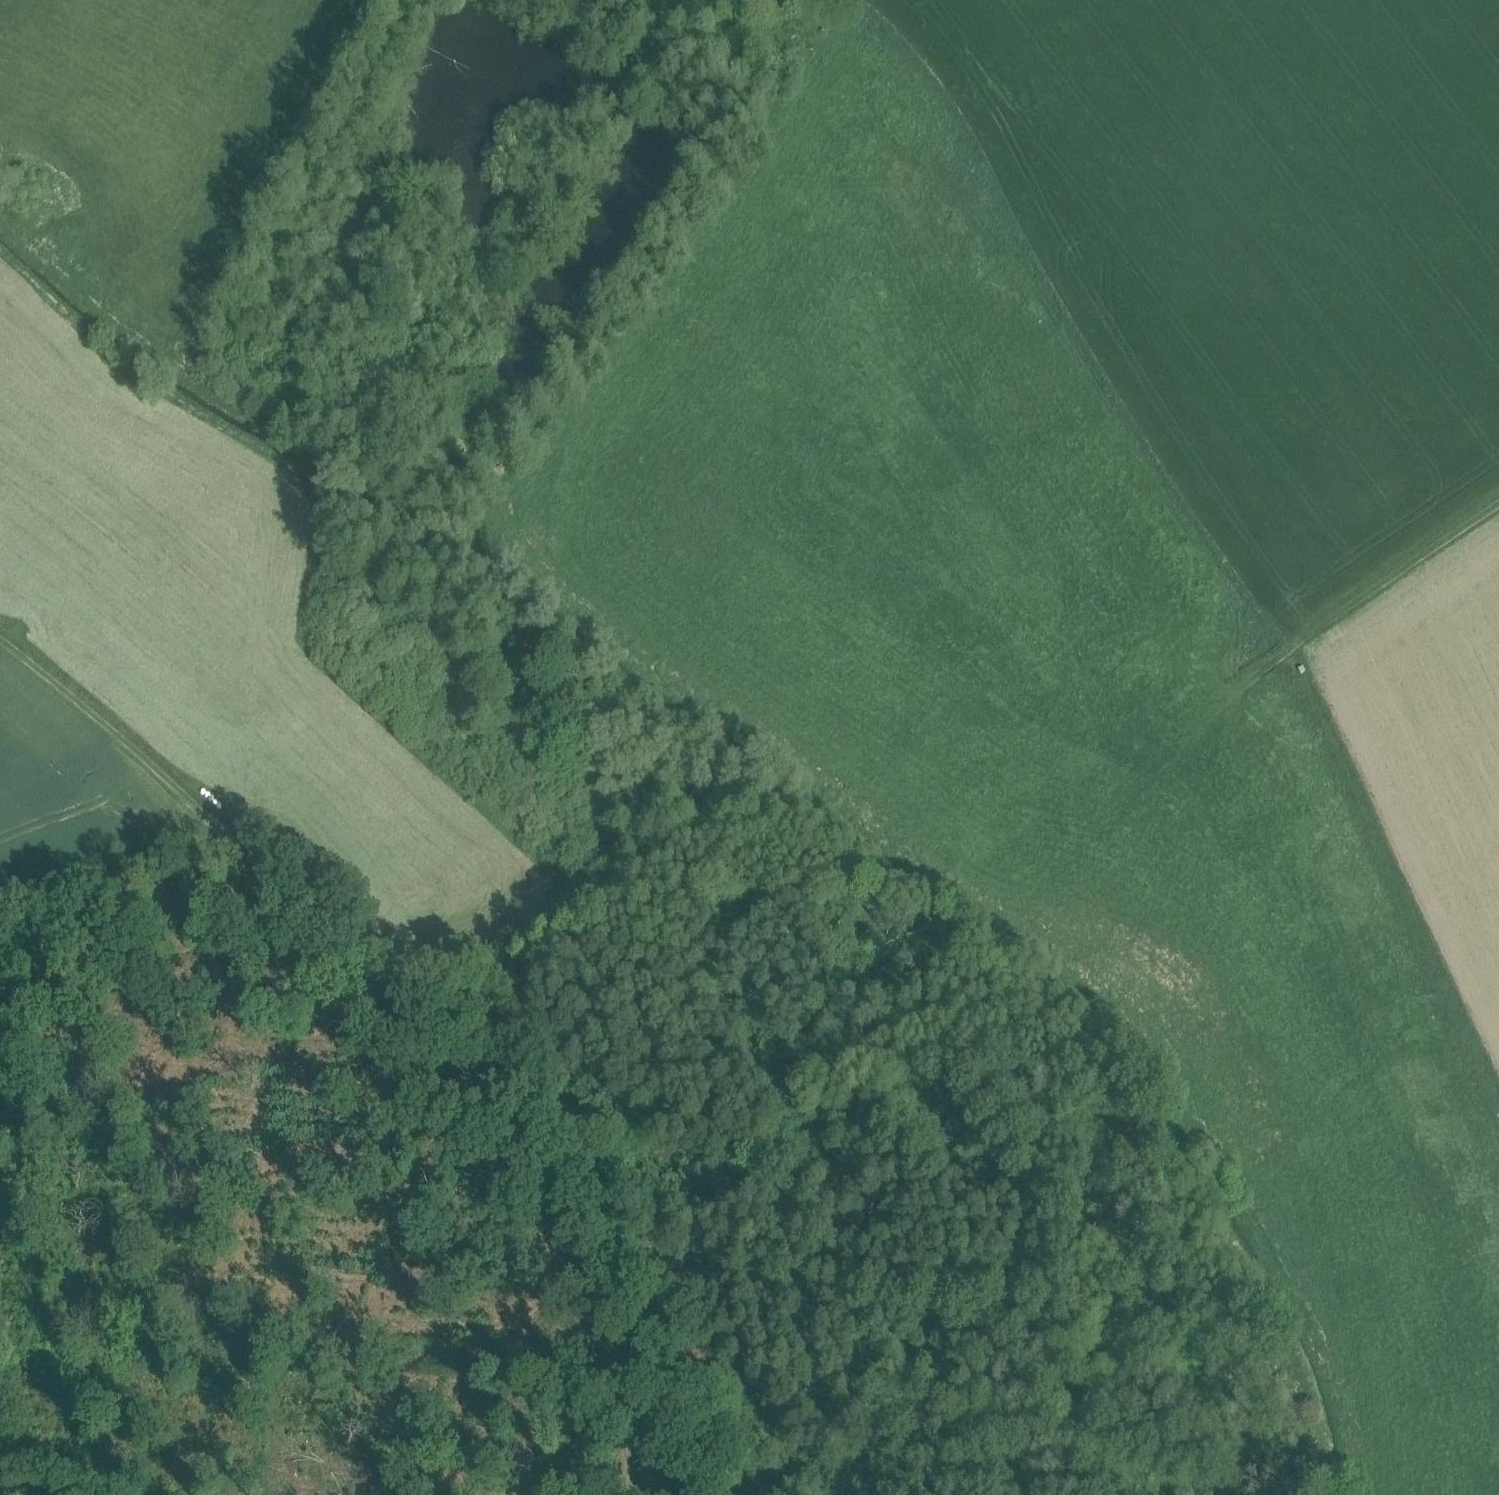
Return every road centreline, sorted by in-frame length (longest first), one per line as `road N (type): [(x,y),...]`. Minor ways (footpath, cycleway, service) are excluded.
road 1 (track): [(0,938),(233,845),(346,1013),(494,1160),(594,1312),(657,1494)]
road 2 (track): [(0,635),(233,845)]

